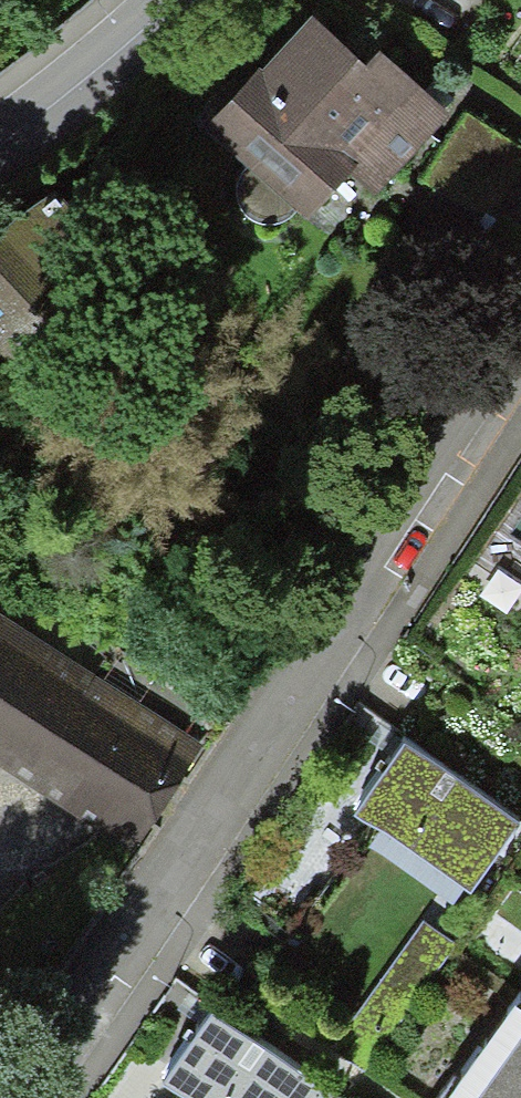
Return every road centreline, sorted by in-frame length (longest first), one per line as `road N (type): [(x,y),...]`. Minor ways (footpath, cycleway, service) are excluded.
road 1 (residential): [(11,1097),(520,346)]
road 2 (residential): [(0,140),(168,0)]

